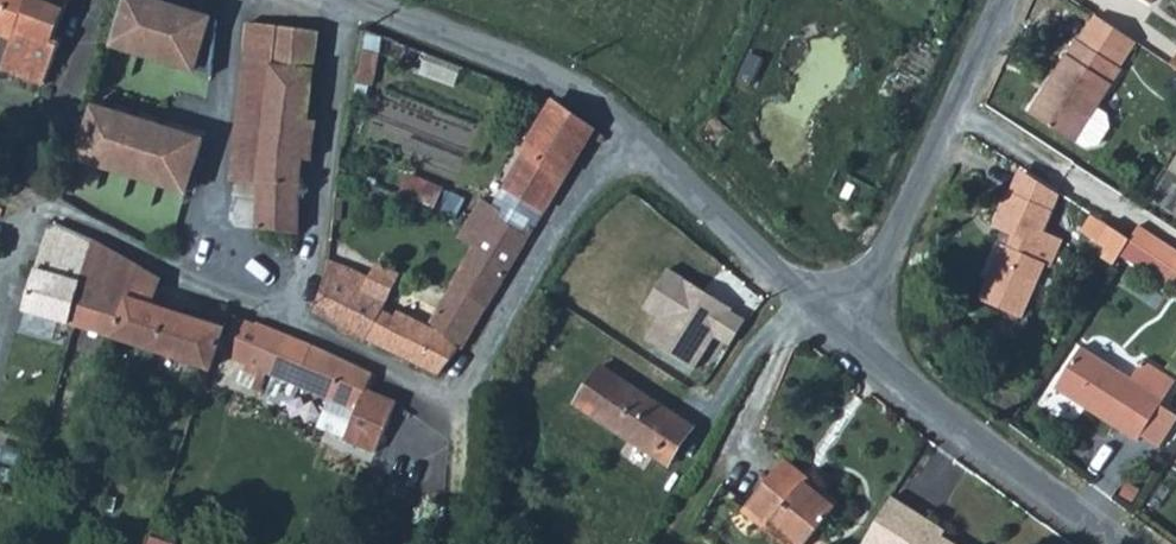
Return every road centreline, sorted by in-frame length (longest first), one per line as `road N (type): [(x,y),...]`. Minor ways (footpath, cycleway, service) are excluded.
road 1 (residential): [(626,136),(574,196),(458,399),(441,400),(384,364),(193,276)]
road 2 (unclassified): [(842,335),(874,286),(1007,0)]
road 3 (unclassified): [(842,335),(1117,543)]
road 4 (unclassified): [(350,0),(510,59),(586,101),(626,136)]
road 5 (unclassified): [(626,136),(842,335)]

